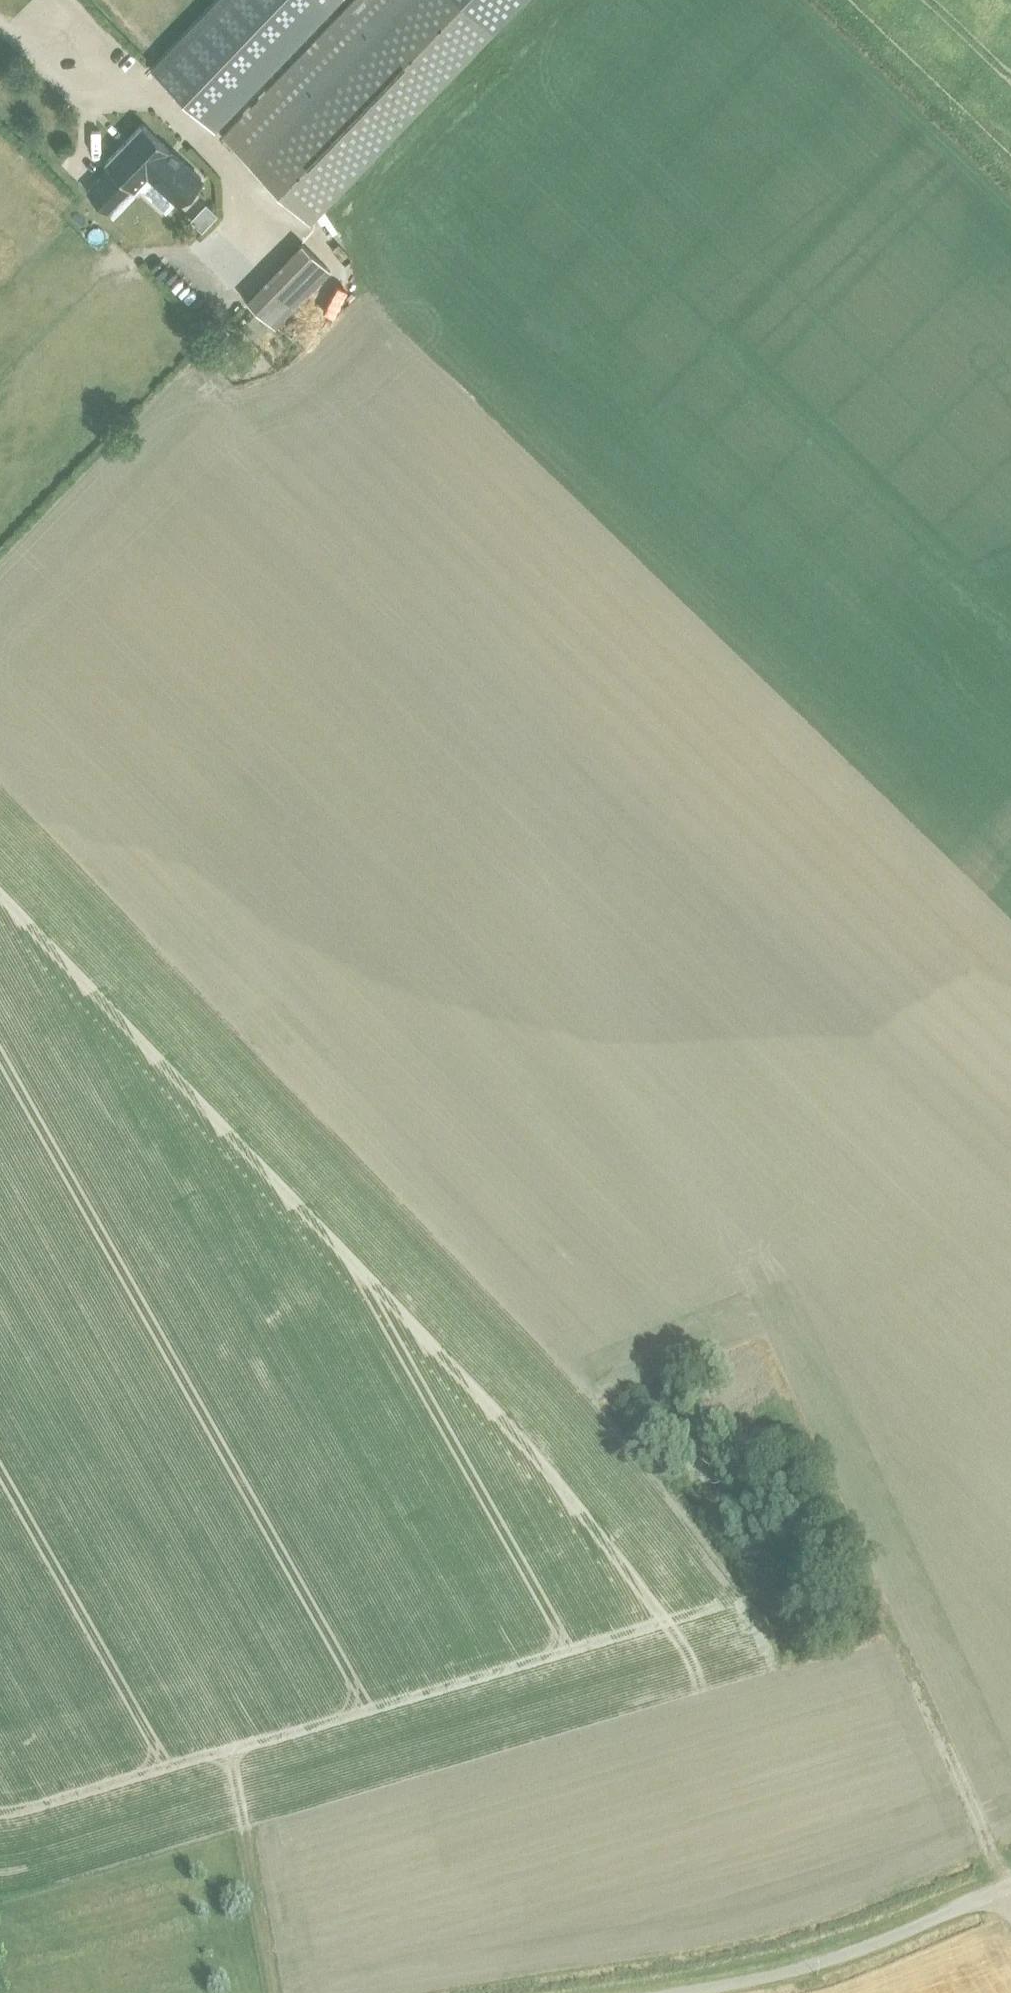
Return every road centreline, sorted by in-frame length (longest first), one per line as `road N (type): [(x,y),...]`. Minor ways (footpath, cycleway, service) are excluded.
road 1 (track): [(1003,1887),(753,1330)]
road 2 (unclassified): [(678,1992),(780,1975),(1010,1883)]

